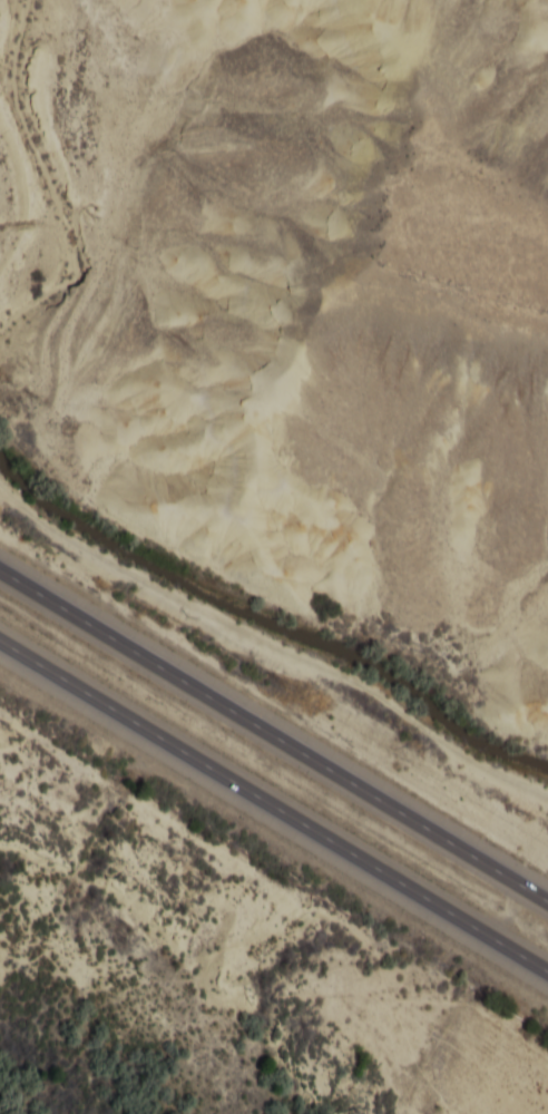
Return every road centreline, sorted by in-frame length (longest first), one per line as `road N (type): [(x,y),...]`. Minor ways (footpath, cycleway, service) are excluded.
road 1 (trunk): [(0,642),(547,974)]
road 2 (trunk): [(547,903),(0,573)]

